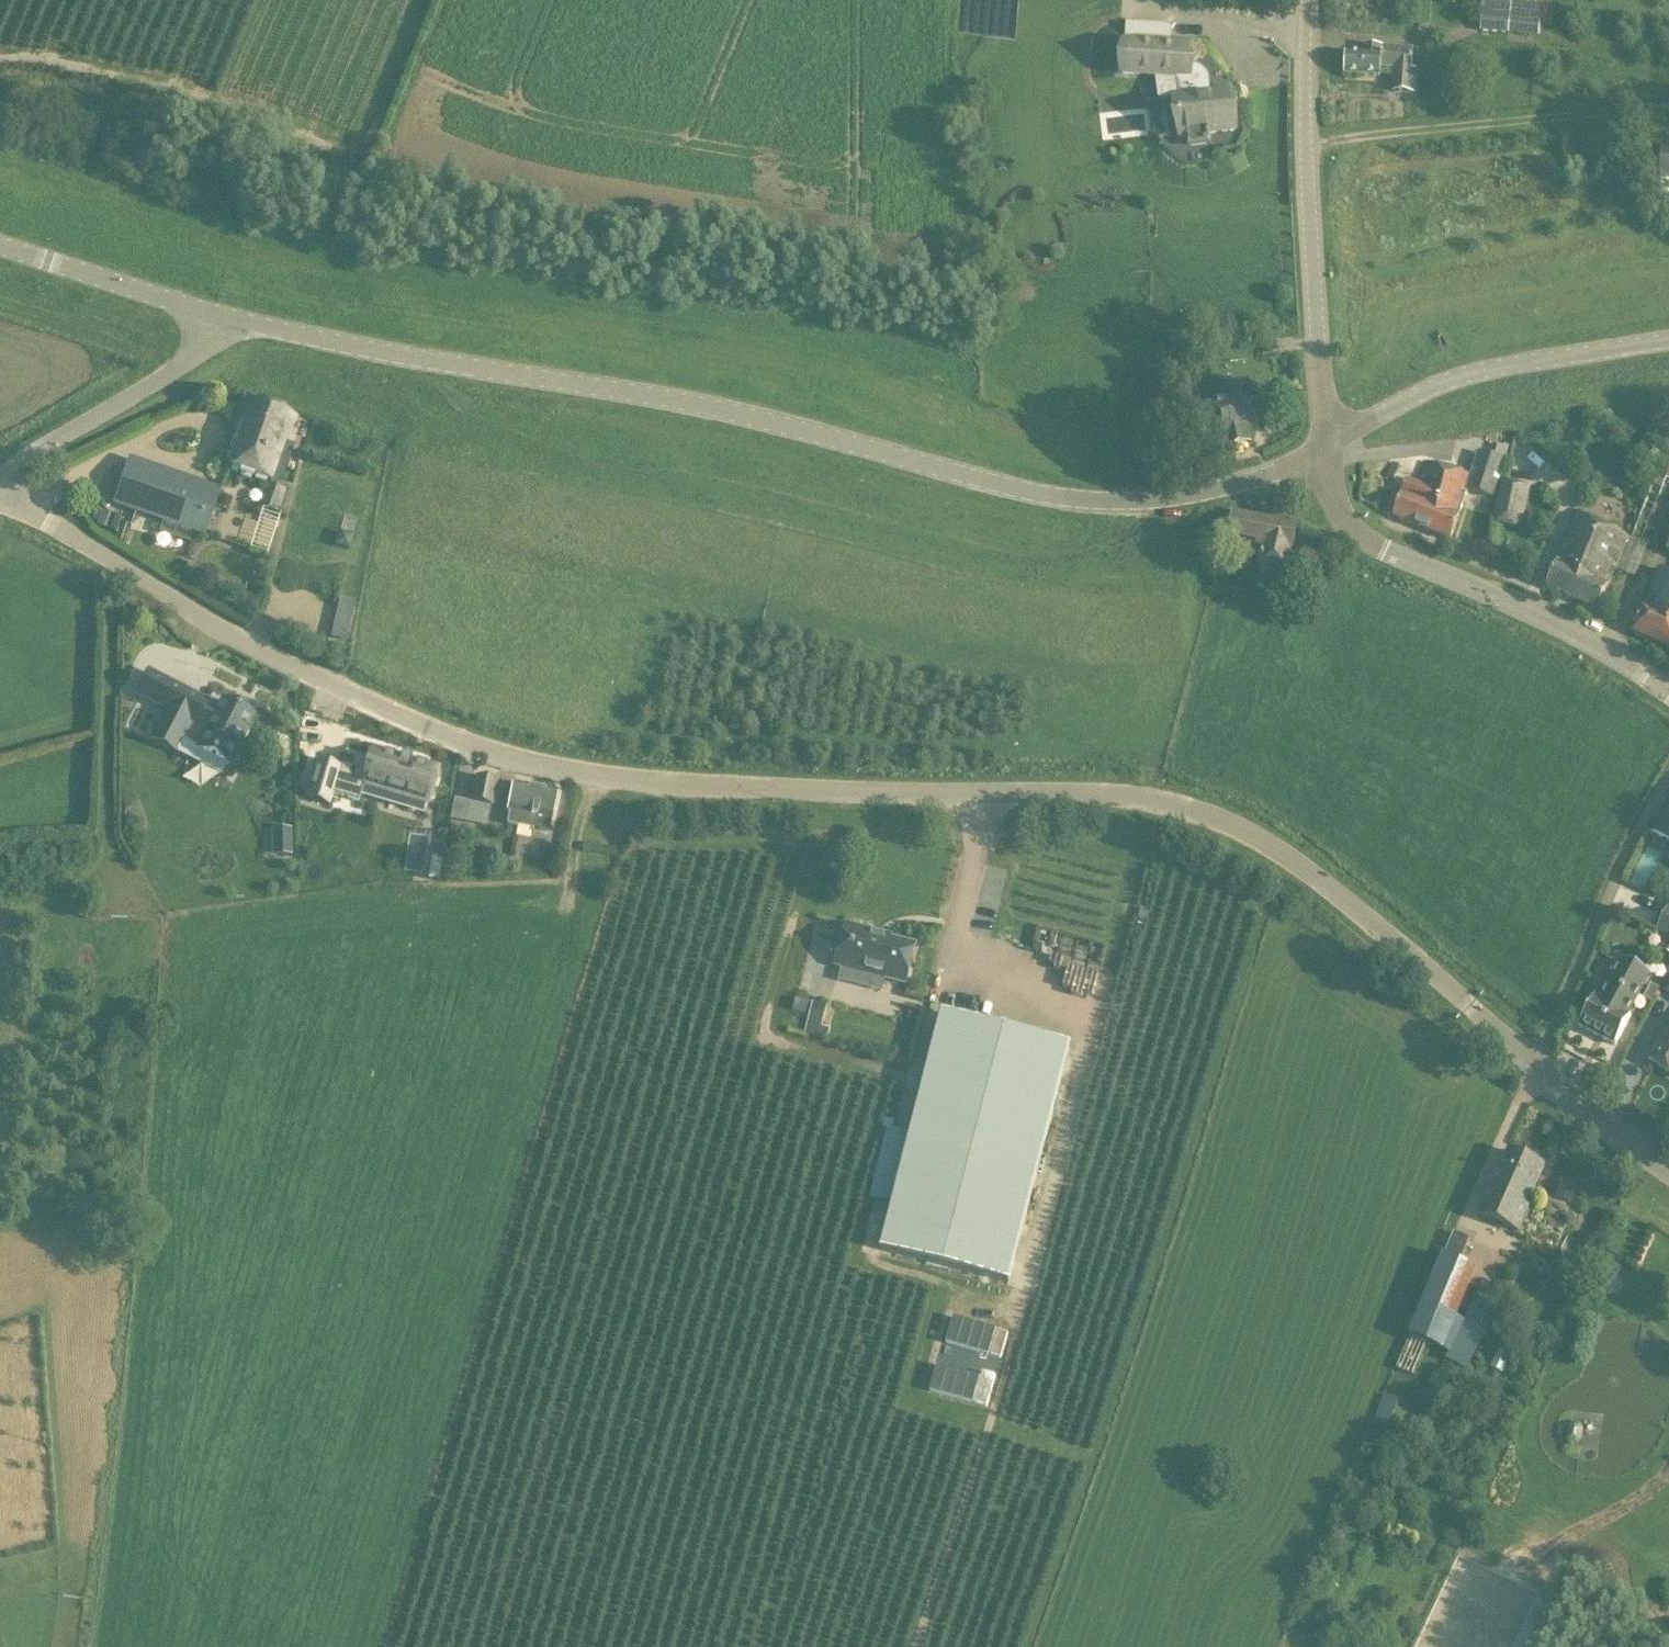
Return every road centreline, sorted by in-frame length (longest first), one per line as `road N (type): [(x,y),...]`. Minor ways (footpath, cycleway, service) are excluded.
road 1 (unclassified): [(1532,1068),(1391,934),(1288,851),(1198,807),(1100,792),(861,794),(633,783),(529,765),(374,706),(0,495)]
road 2 (tertiary): [(1327,447),(1198,499),(1139,507),(1044,499),(643,393),(427,361),(229,318)]
road 3 (tertiary): [(1327,447),(1312,280),(1307,0)]
road 4 (tertiary): [(1668,685),(1556,618),(1373,541),(1337,506),(1327,447)]
road 5 (unclassified): [(1668,342),(1463,378),(1327,447)]
road 6 (residential): [(1532,1068),(1639,828),(1668,781)]
road 7 (unclassified): [(0,480),(196,358),(229,318)]
road 8 (tertiary): [(229,318),(0,247)]
road 9 (residential): [(1668,1166),(1532,1068)]

